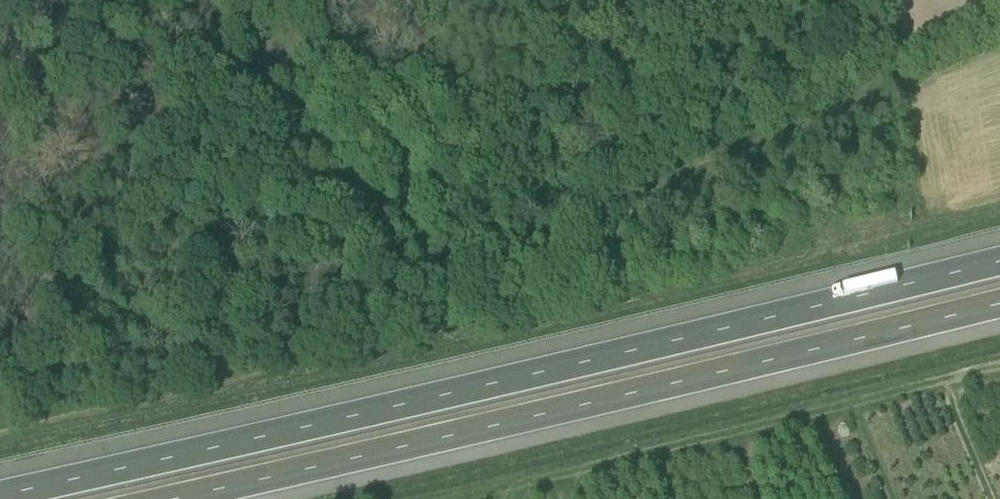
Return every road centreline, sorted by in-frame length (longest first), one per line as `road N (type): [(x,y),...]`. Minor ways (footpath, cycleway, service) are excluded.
road 1 (track): [(999,10),(944,32),(894,83),(686,182),(640,219),(600,272),(437,337),(0,438)]
road 2 (motorway): [(999,261),(0,492)]
road 3 (motorway): [(155,498),(999,303)]

